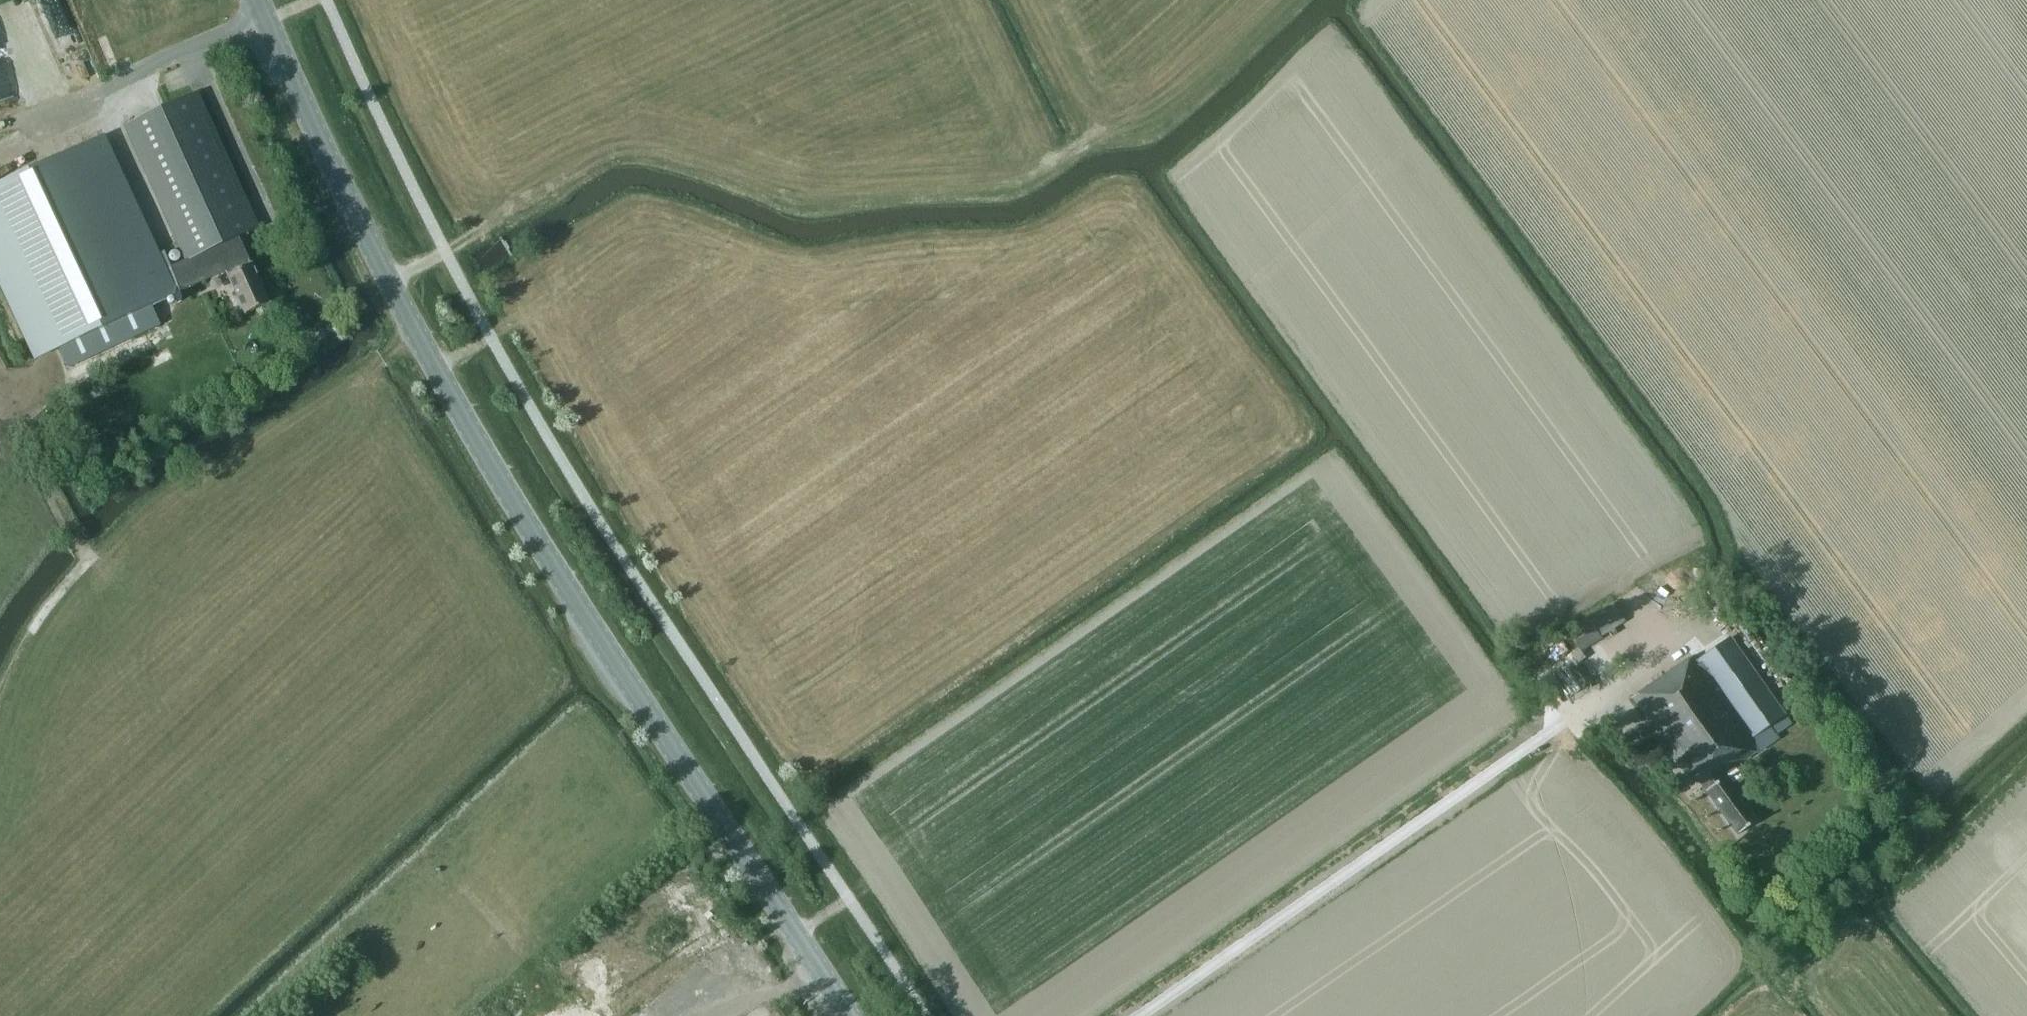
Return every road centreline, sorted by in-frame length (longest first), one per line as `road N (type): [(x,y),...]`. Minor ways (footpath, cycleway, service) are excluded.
road 1 (primary): [(850,1015),(486,458),(380,266),(260,0)]

